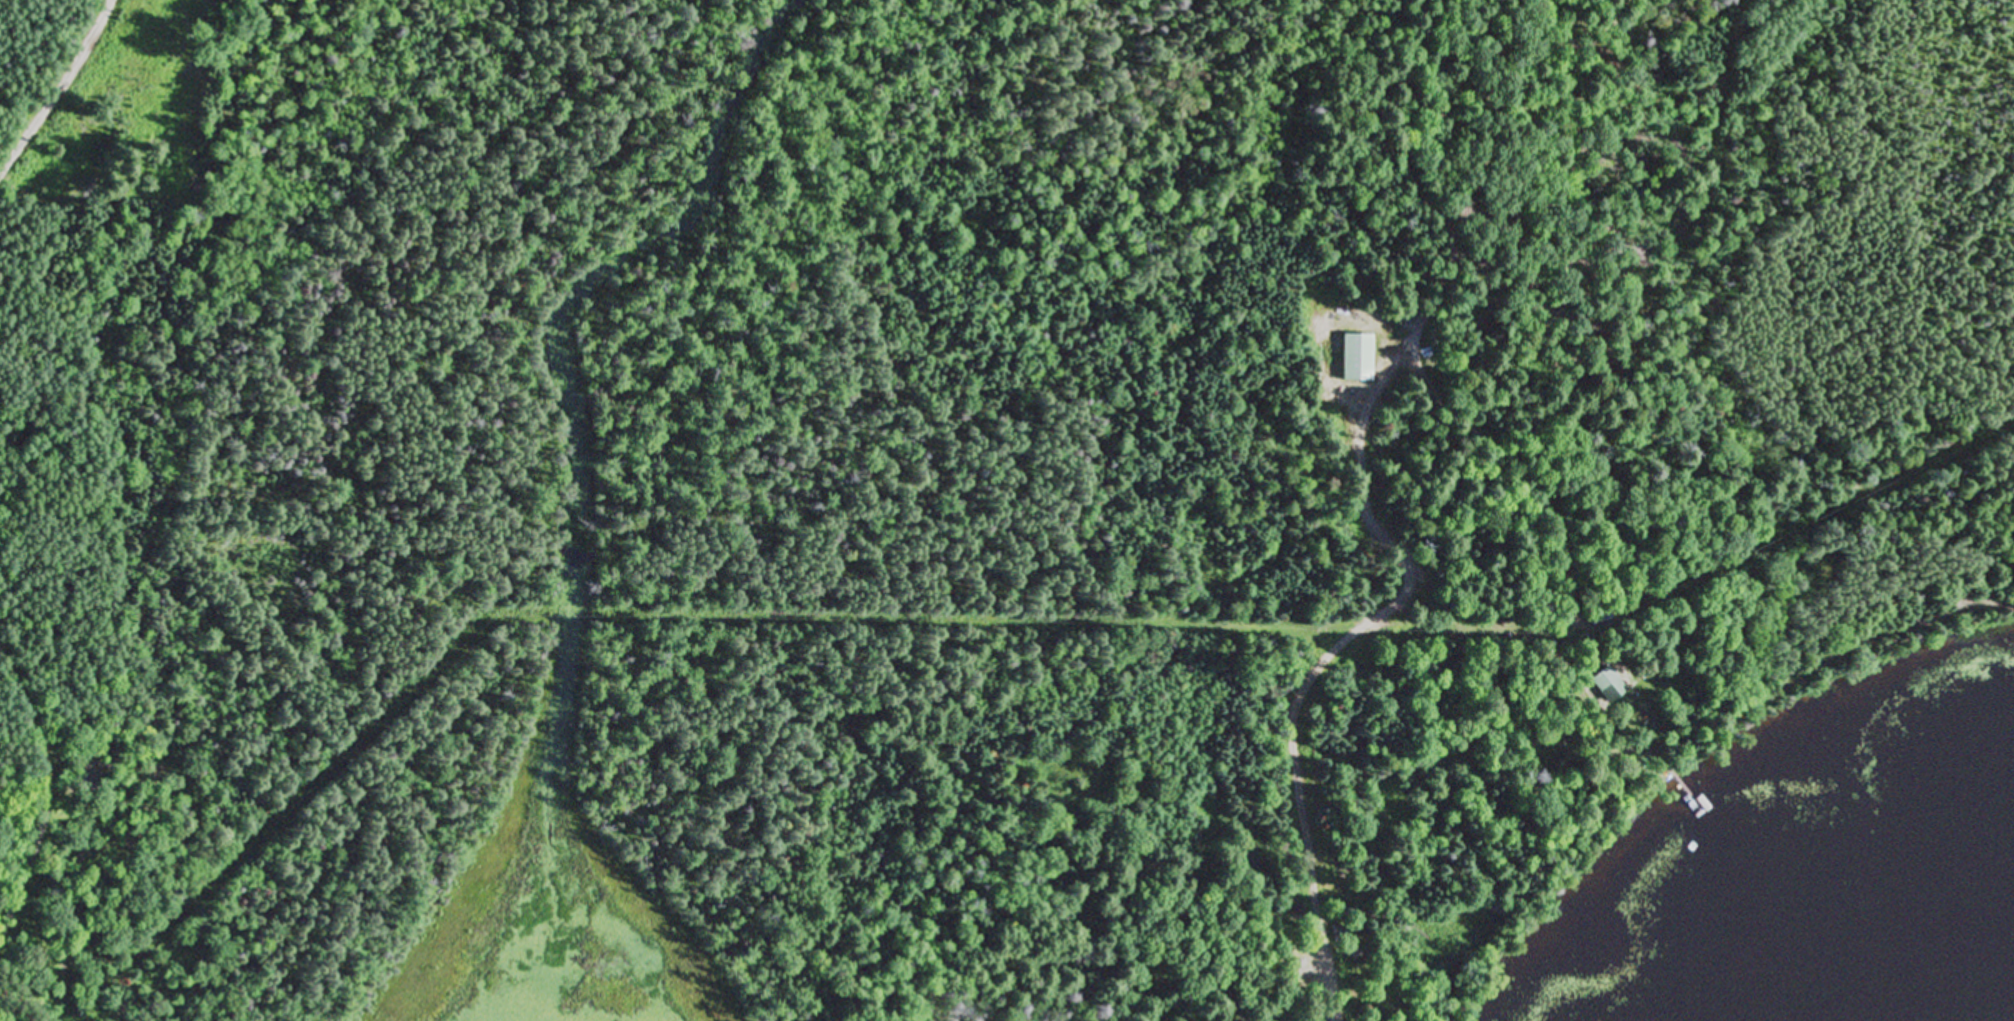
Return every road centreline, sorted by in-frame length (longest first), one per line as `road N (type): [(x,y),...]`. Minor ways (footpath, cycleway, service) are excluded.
road 1 (residential): [(0,943),(40,851),(47,794),(39,737),(0,653)]
road 2 (residential): [(0,179),(109,0)]

